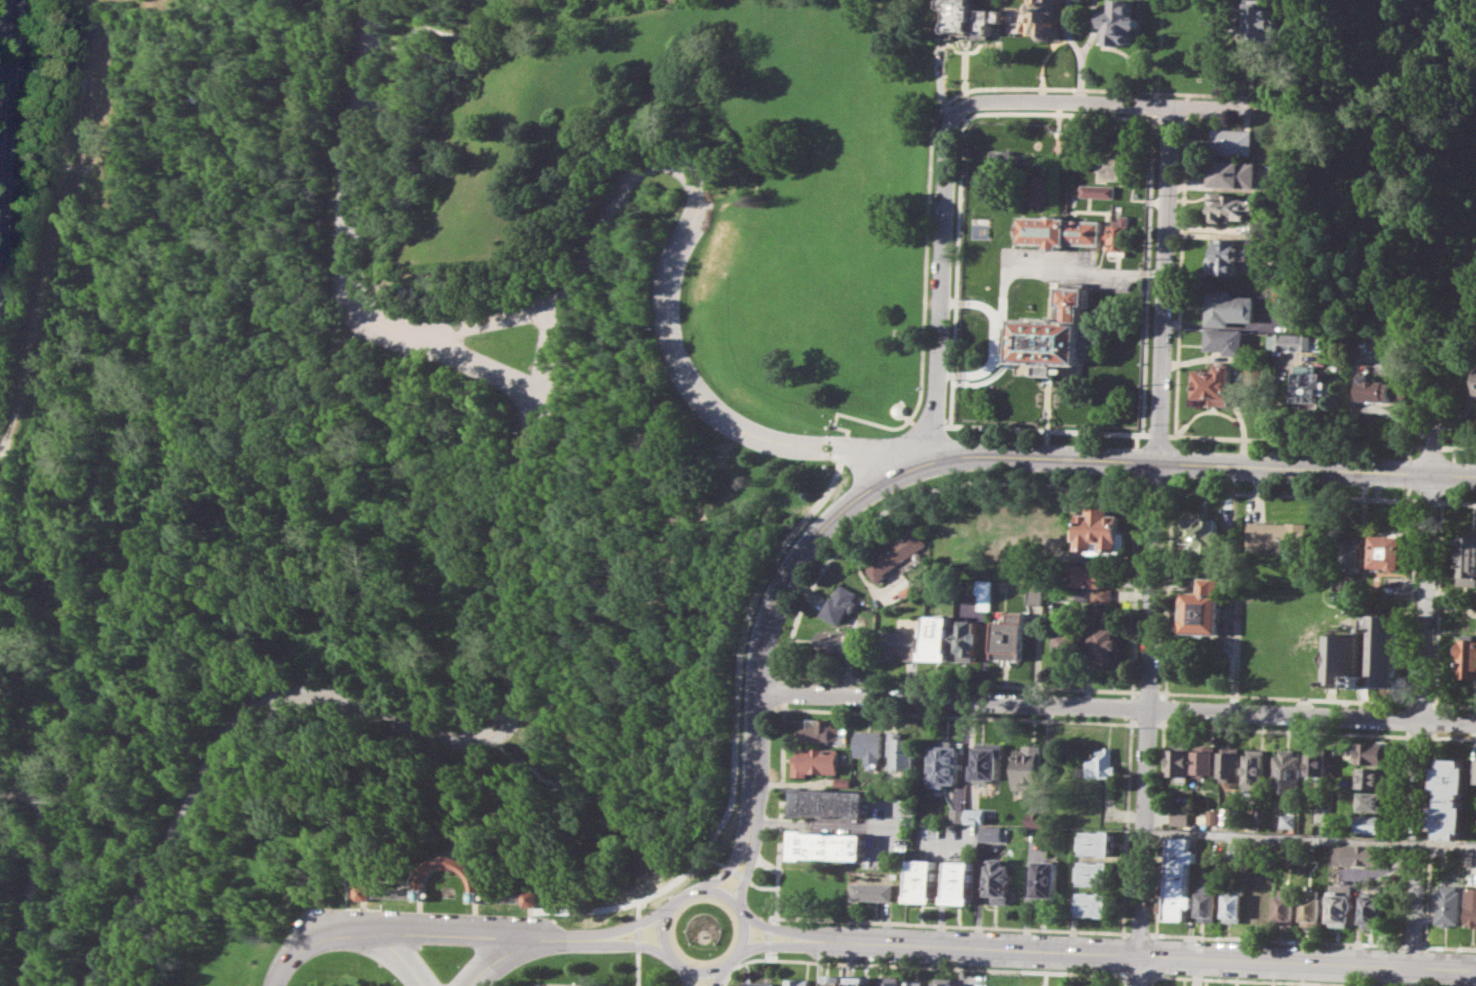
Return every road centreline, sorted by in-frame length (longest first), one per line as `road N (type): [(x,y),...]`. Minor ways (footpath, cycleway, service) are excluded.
road 1 (residential): [(97,985),(217,757),(251,710),(277,698),(313,697),(457,743),(496,732),(516,699),(514,548),(535,410),(519,388),(370,318),(347,274),(348,173),(378,0)]
road 2 (tertiary): [(754,779),(762,649),(786,578),(837,512),(910,468),(987,454),(1475,475)]
road 3 (residential): [(759,691),(1475,722)]
road 4 (residential): [(535,410),(563,302),(628,184),(662,162),(689,176),(698,199),(667,293),(675,359),(714,411),(785,442)]
road 5 (tertiary): [(837,940),(1475,968)]
road 6 (residential): [(1409,965),(1430,473)]
road 7 (residential): [(1138,953),(1158,461)]
road 8 (residential): [(956,110),(947,135),(935,400),(910,468)]
road 9 (residential): [(1158,461),(1173,105)]
road 10 (tertiary): [(292,957),(311,944),(371,932),(585,938)]
road 11 (residential): [(1173,105),(993,99),(956,110)]
road 12 (residential): [(563,302),(413,339)]
road 13 (tertiary): [(739,911),(758,821),(754,779)]
road 14 (tertiary): [(754,779),(735,858),(696,889)]

